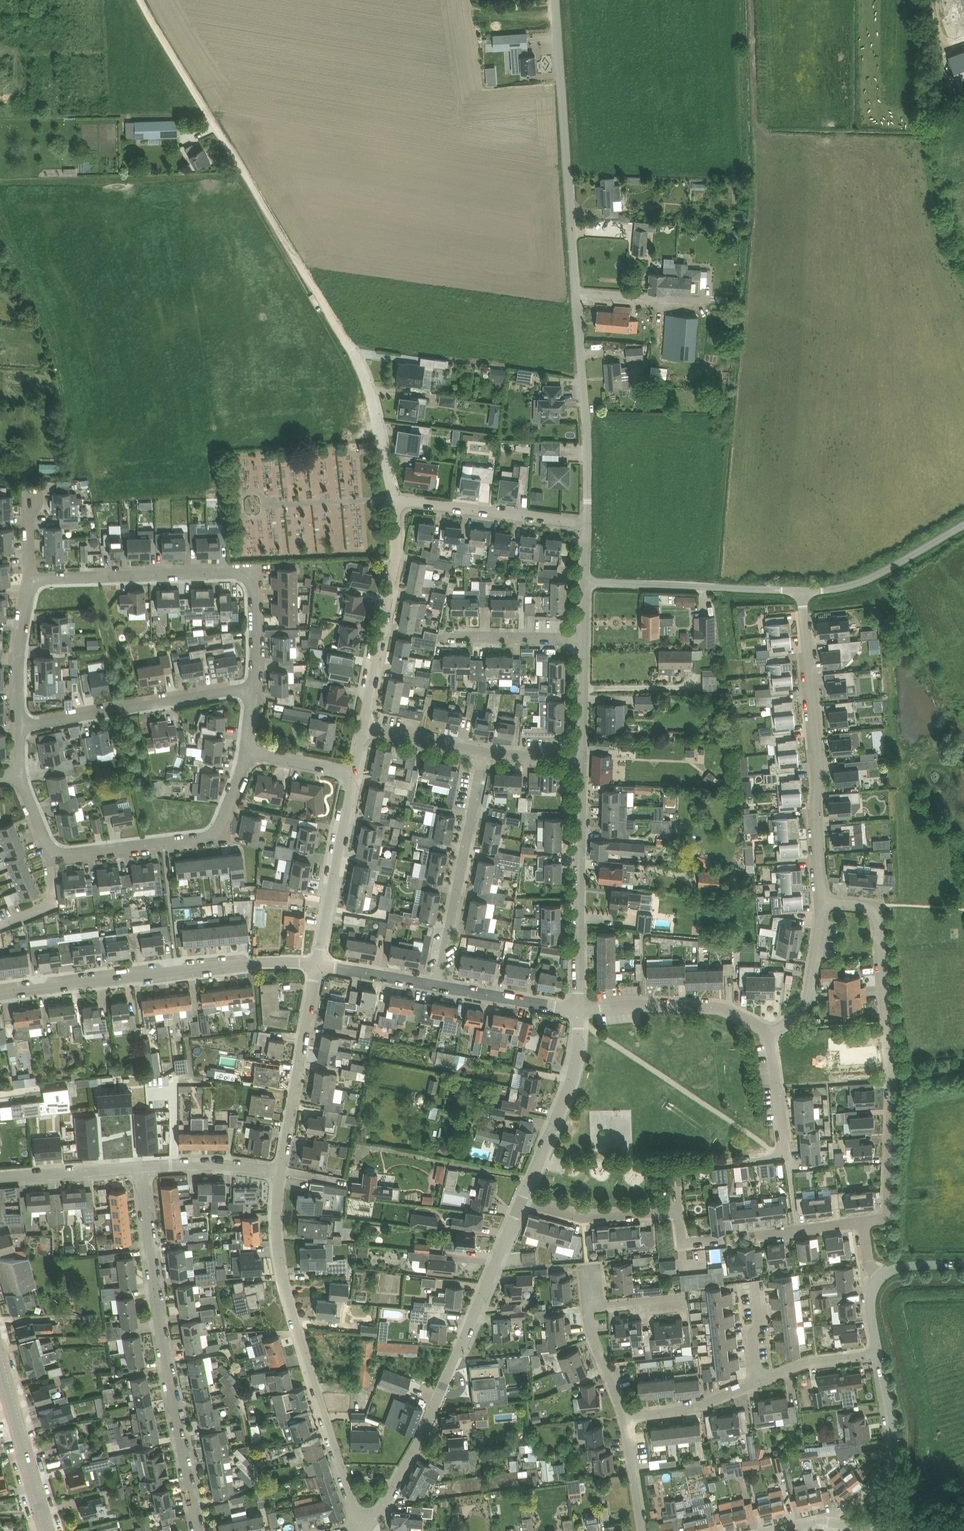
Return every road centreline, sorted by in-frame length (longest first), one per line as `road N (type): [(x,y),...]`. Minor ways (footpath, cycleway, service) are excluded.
road 1 (unclassified): [(587,524),(555,0)]
road 2 (residential): [(252,687),(253,586),(238,573),(32,578),(18,654),(20,726)]
road 3 (track): [(352,350),(143,0)]
road 4 (residential): [(864,1222),(887,1212),(891,1066),(876,906),(824,903)]
road 5 (residential): [(364,1527),(288,1301),(275,1219),(279,1172)]
road 6 (residential): [(199,1530),(141,1166)]
road 7 (residential): [(364,1527),(379,1514),(421,1437),(521,1201)]
road 8 (residential): [(21,776),(45,840),(67,854),(212,834),(246,752)]
road 9 (residential): [(317,964),(0,993)]
road 10 (residential): [(824,903),(801,591)]
road 11 (residential): [(578,1011),(582,754)]
road 12 (residential): [(438,985),(484,750)]
road 13 (residential): [(726,1239),(682,1243),(679,1210),(584,1219),(521,1201)]
road 14 (residential): [(252,687),(20,726)]
road 15 (residential): [(363,728),(396,555),(394,500)]
road 16 (residential): [(801,591),(586,581)]
road 17 (residential): [(279,1172),(317,964)]
road 18 (residential): [(521,1201),(569,1088),(578,1011)]
road 19 (residential): [(768,1033),(712,1006),(578,1011)]
road 20 (residential): [(317,964),(354,773)]
road 21 (residential): [(587,524),(394,500)]
road 22 (residential): [(716,1165),(783,1156),(768,1033)]
road 23 (unclassified): [(801,591),(864,580),(963,524)]
road 24 (residential): [(582,754),(586,581)]
road 25 (tertiary): [(48,1530),(0,1364)]
road 26 (residential): [(394,500),(369,386),(352,350)]
road 27 (residential): [(768,1033),(807,1002),(824,903)]
road 28 (residential): [(578,1011),(438,985)]
road 29 (residential): [(0,1177),(141,1166)]
road 30 (residential): [(141,1166),(218,1163),(279,1172)]
road 31 (unclassified): [(888,1489),(895,1435),(879,1353)]
road 32 (residential): [(625,1417),(705,1403),(756,1380)]
road 33 (residential): [(756,1380),(808,1362),(879,1353)]
road 34 (residential): [(484,750),(363,728)]
road 35 (residential): [(438,985),(317,964)]

